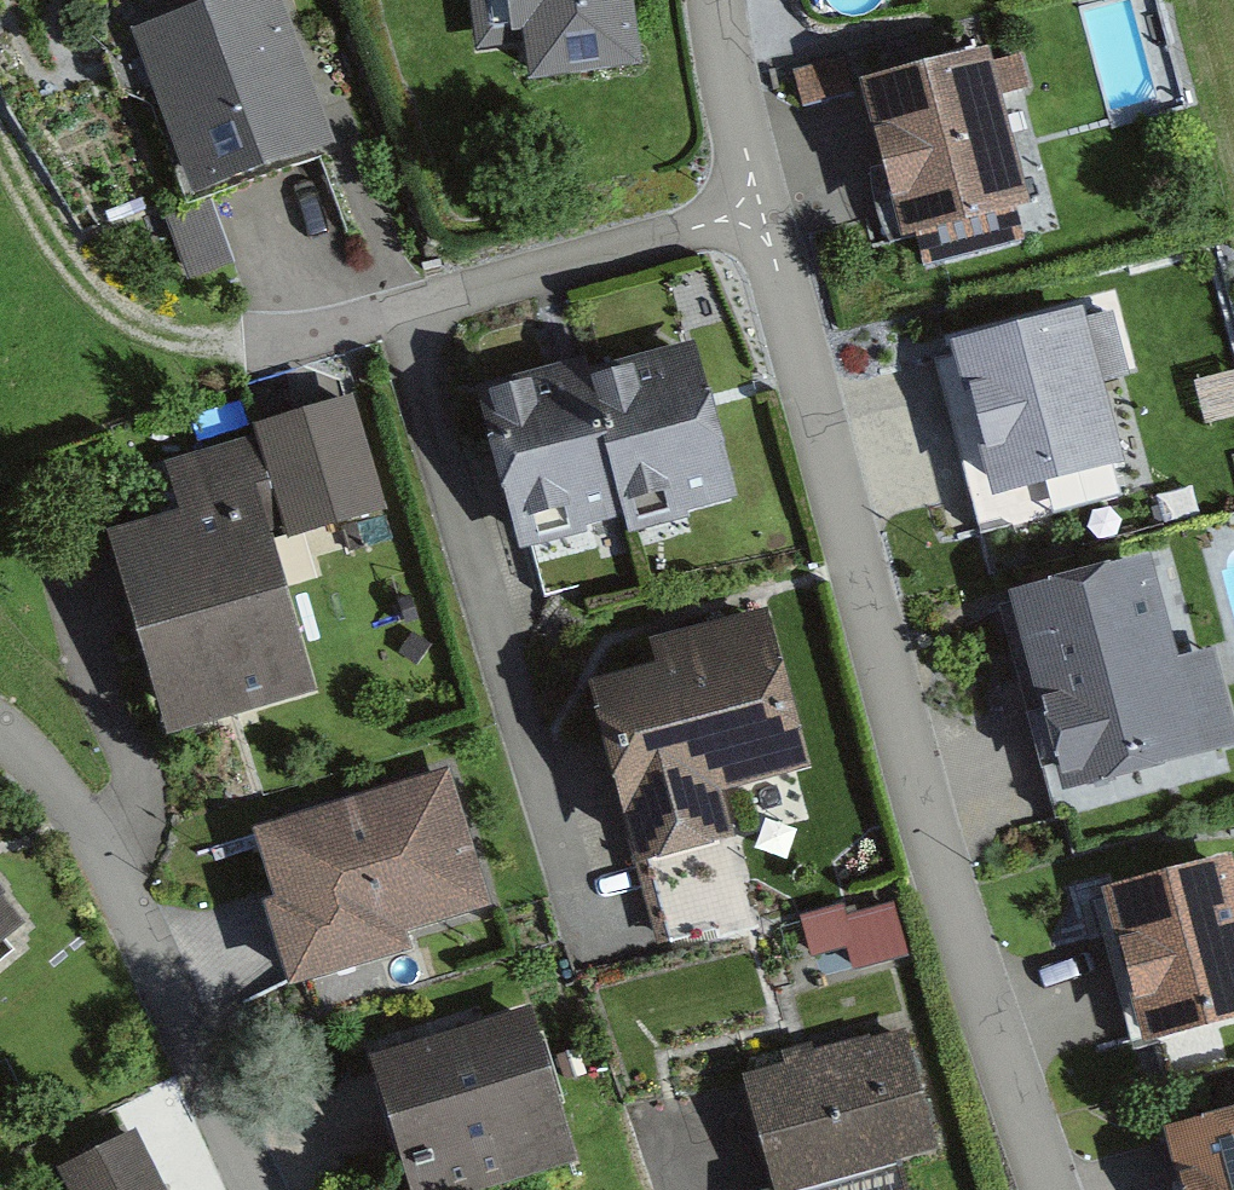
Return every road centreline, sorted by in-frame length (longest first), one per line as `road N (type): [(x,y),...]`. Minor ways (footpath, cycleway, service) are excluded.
road 1 (residential): [(758,210),(888,685),(1049,1189)]
road 2 (residential): [(257,1189),(98,842),(0,732)]
road 3 (residential): [(758,210),(248,348)]
road 4 (residential): [(714,0),(758,210)]

